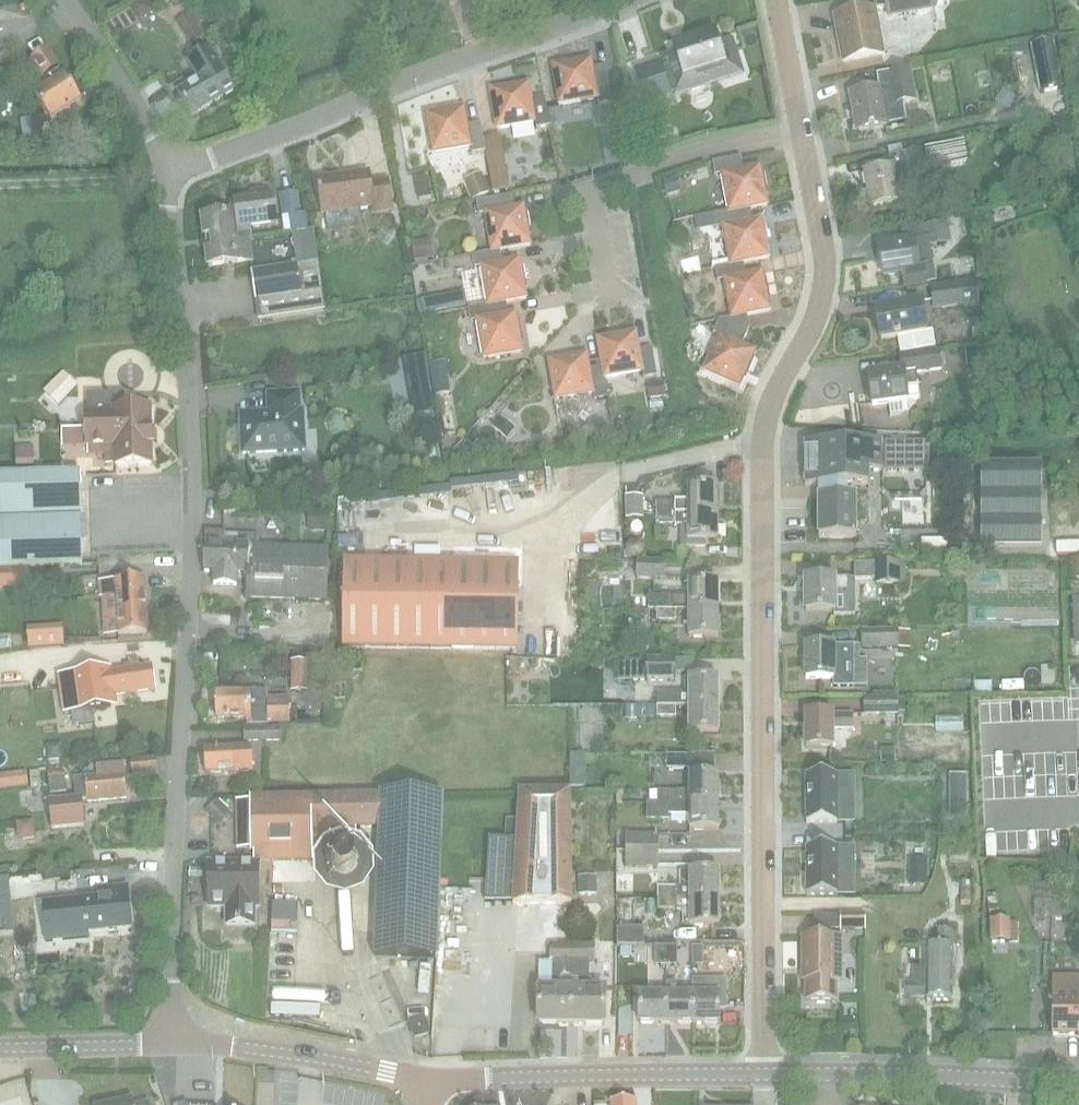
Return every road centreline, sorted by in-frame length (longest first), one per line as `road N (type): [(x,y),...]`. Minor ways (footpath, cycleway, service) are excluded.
road 1 (residential): [(762,1075),(764,401),(822,281),(803,131)]
road 2 (residential): [(168,1043),(191,479),(167,206),(171,168)]
road 3 (residential): [(171,168),(479,46),(626,0)]
road 4 (residential): [(425,1079),(762,1075)]
road 5 (residential): [(607,298),(589,190),(701,149),(803,131)]
road 6 (residential): [(762,1075),(1078,1084)]
road 7 (residential): [(425,1079),(168,1043)]
road 8 (residential): [(171,168),(67,0)]
road 9 (residential): [(168,1043),(0,1048)]
road 10 (residential): [(803,131),(775,0)]

